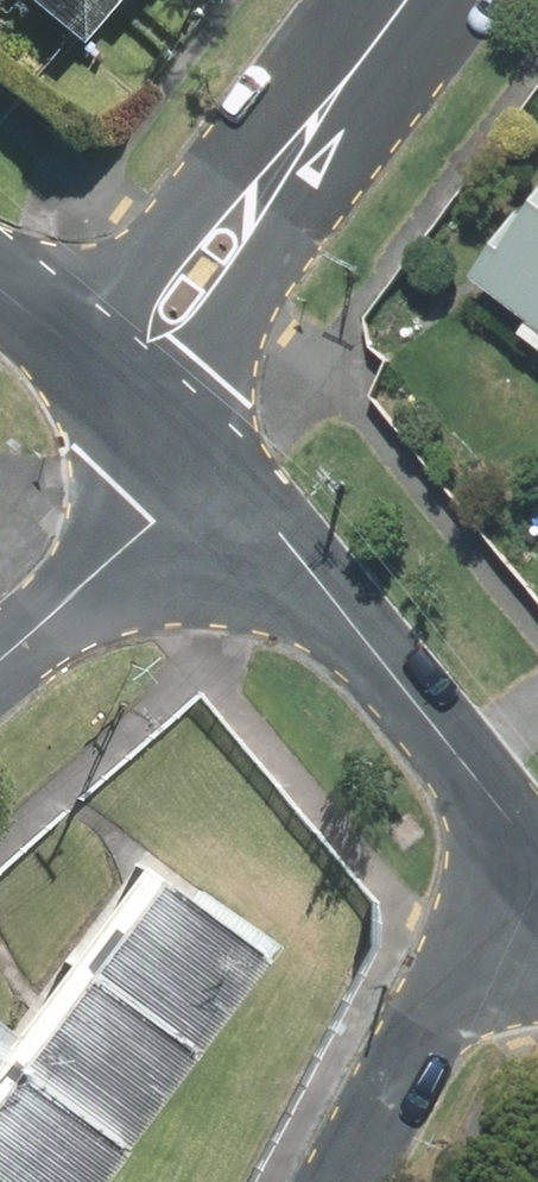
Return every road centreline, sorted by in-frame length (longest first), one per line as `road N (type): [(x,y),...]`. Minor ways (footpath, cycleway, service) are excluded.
road 1 (residential): [(531,850),(278,532),(165,422)]
road 2 (residential): [(407,0),(265,195),(165,422)]
road 3 (residential): [(350,1181),(531,850)]
road 4 (residential): [(165,422),(156,523),(0,657)]
road 5 (residential): [(165,422),(0,285)]

